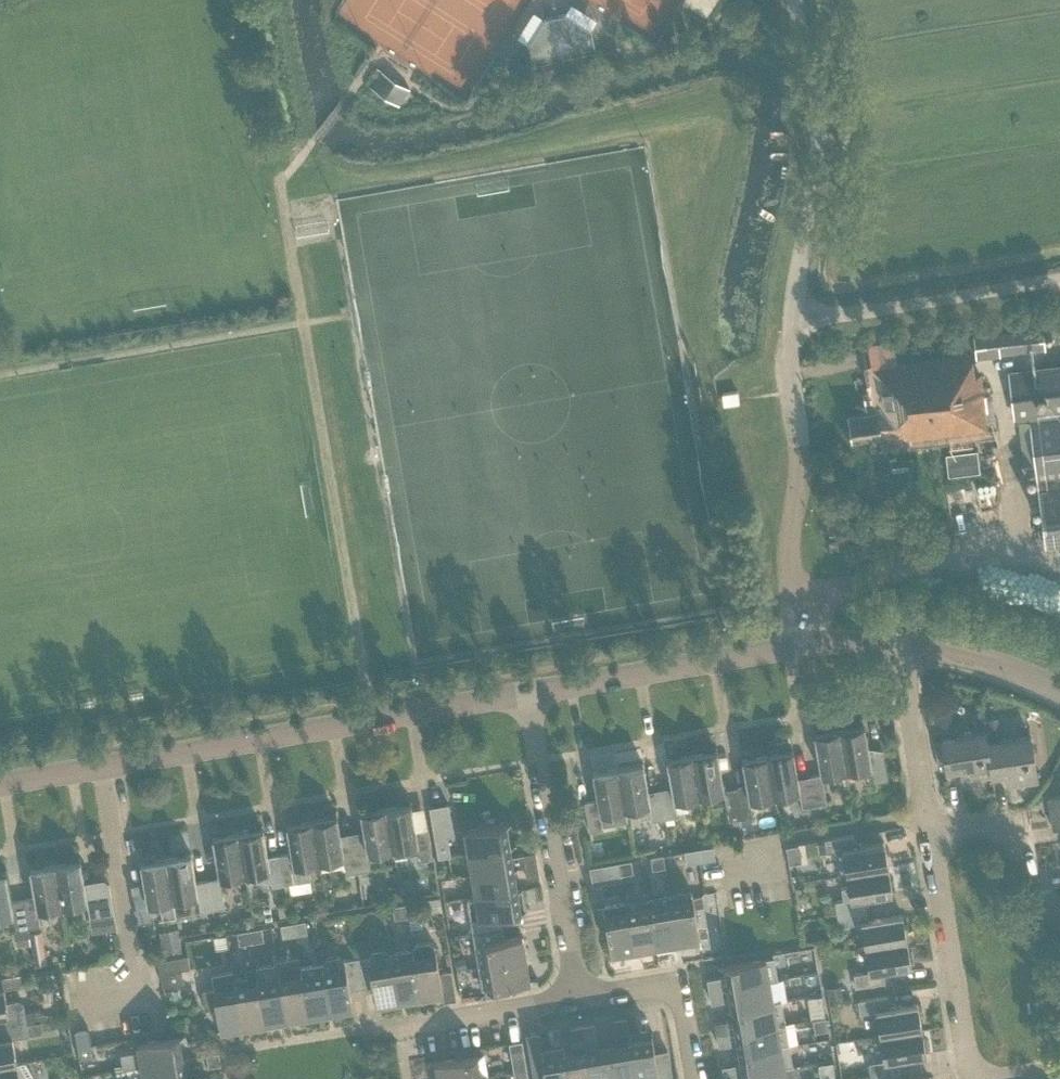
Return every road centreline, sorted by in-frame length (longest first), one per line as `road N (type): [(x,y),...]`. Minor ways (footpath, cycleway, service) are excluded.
road 1 (track): [(368,720),(281,179),(347,98)]
road 2 (tertiary): [(526,693),(101,767)]
road 3 (residential): [(791,325),(821,121),(793,0)]
road 4 (residential): [(812,644),(791,325)]
road 5 (residential): [(576,996),(526,693)]
road 6 (tertiary): [(812,644),(526,693)]
road 7 (residential): [(101,767),(139,997),(85,1006)]
road 8 (residential): [(791,325),(1059,279)]
road 9 (residential): [(970,1078),(931,829)]
road 10 (residential): [(931,829),(899,822),(745,846),(751,880)]
road 11 (residential): [(379,1037),(576,996)]
road 12 (residential): [(689,1078),(673,982),(576,996)]
road 13 (residential): [(1059,915),(1023,875),(1011,818),(931,829)]
road 14 (residential): [(931,829),(899,644)]
road 15 (tertiary): [(1059,688),(966,655),(899,644)]

